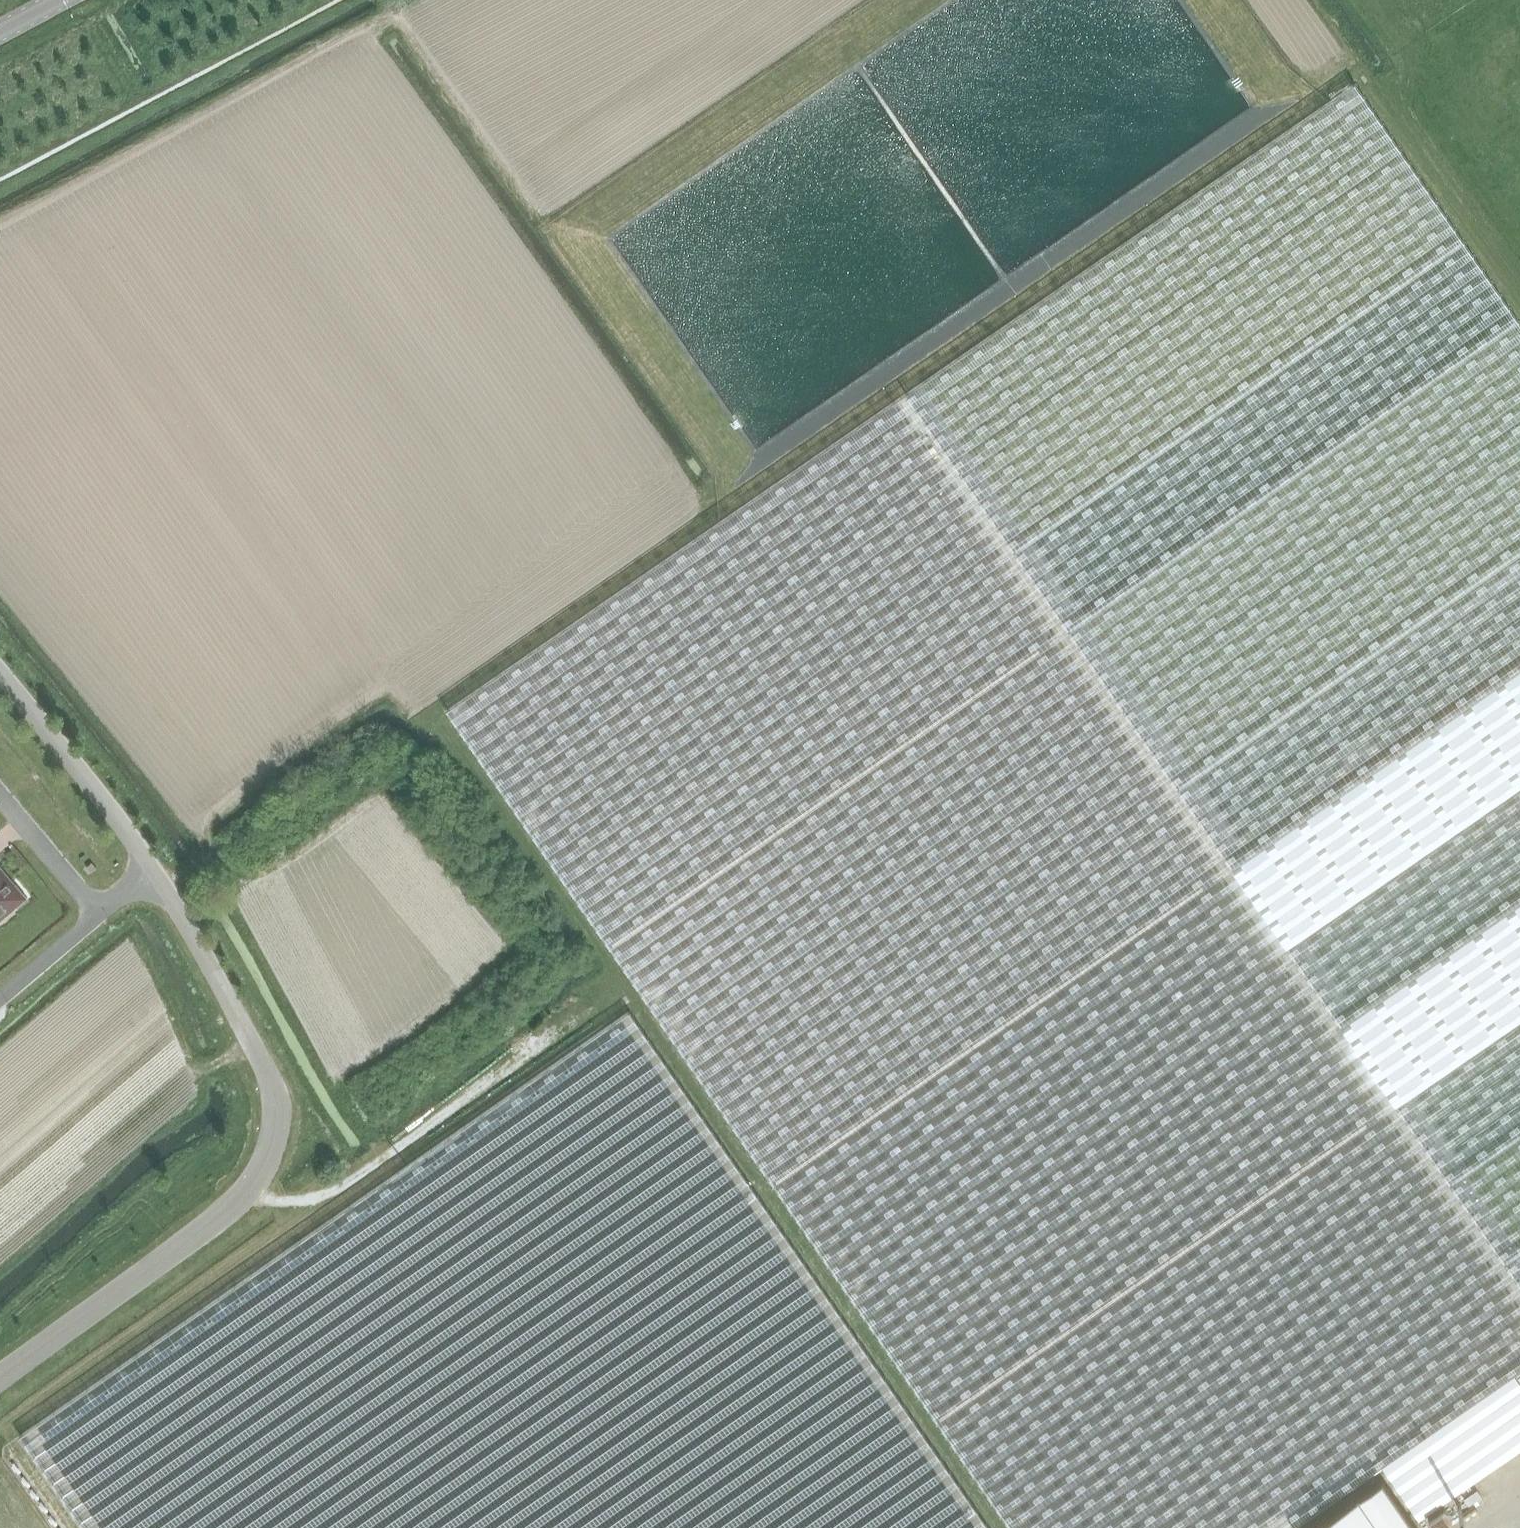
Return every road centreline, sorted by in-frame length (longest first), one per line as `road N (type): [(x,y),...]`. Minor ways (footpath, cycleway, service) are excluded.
road 1 (unclassified): [(0,1377),(213,1223),(251,1185),(270,1145),(273,1092),(266,1070),(156,874)]
road 2 (unclassified): [(156,874),(0,673)]
road 3 (residential): [(98,913),(0,796)]
road 4 (residential): [(0,998),(98,913)]

